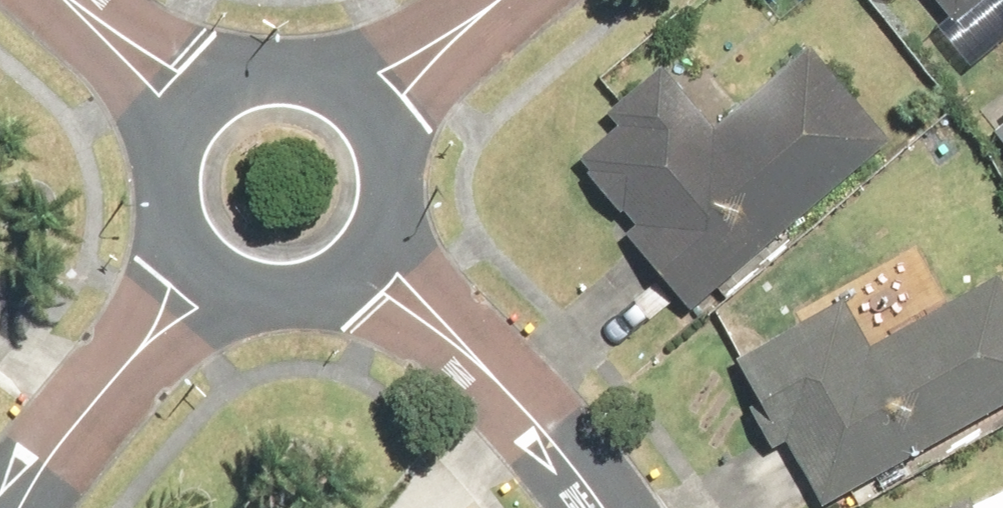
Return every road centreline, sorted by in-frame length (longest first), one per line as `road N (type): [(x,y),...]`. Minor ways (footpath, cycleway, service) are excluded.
road 1 (residential): [(521,405),(434,331),(339,271)]
road 2 (residential): [(369,241),(521,405)]
road 3 (residential): [(244,286),(143,350),(88,412)]
road 4 (residential): [(88,412),(145,344),(185,239)]
road 5 (residential): [(330,89),(406,58),(499,0)]
road 6 (residential): [(505,0),(375,133)]
road 7 (residential): [(183,131),(63,0)]
road 8 (residential): [(74,0),(216,93)]
road 9 (residential): [(521,405),(603,507)]
road 10 (residential): [(216,93),(284,74),(330,89)]

